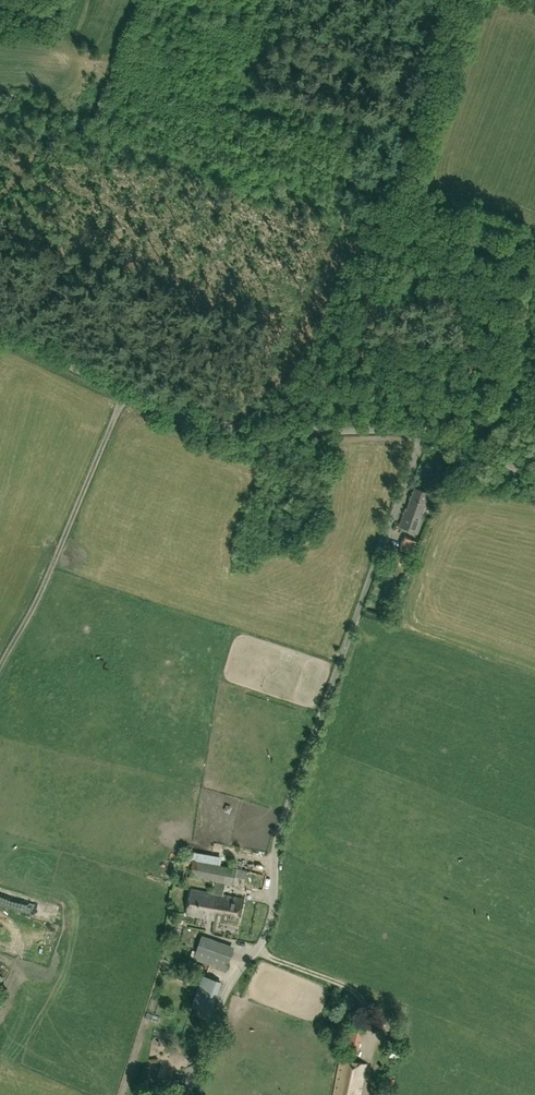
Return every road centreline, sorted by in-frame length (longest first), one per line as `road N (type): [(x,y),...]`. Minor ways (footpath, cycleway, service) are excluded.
road 1 (tertiary): [(534,474),(424,430),(257,431),(195,423),(0,328)]
road 2 (track): [(0,667),(44,585),(126,393)]

